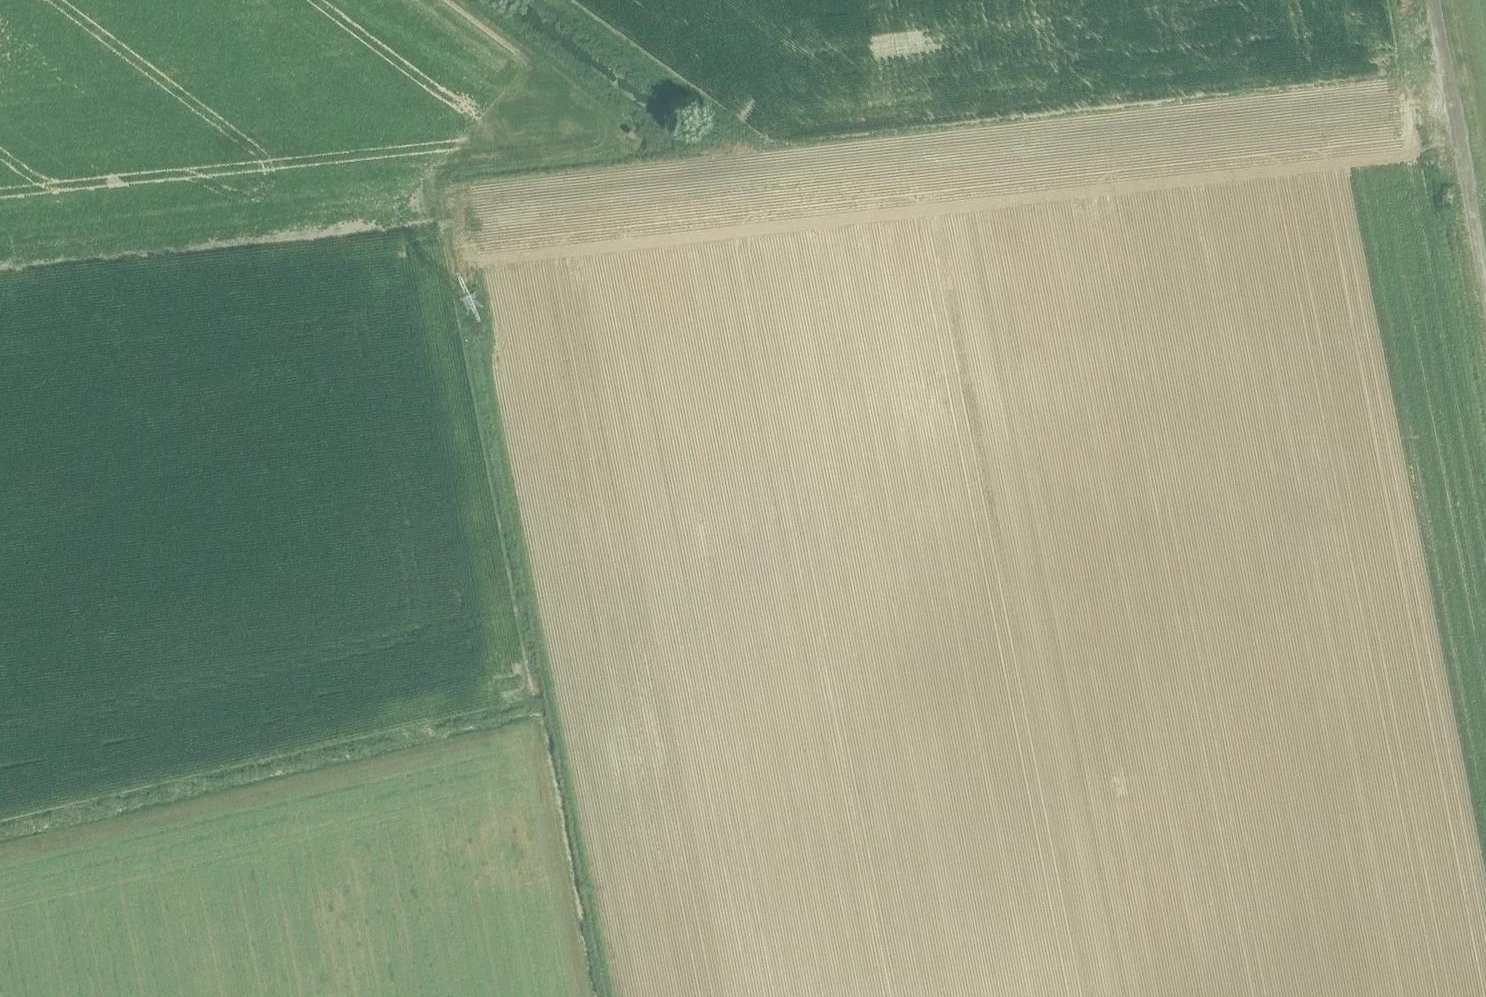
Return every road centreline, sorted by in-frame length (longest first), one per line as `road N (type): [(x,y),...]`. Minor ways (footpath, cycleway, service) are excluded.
road 1 (track): [(1485,283),(1431,0)]

